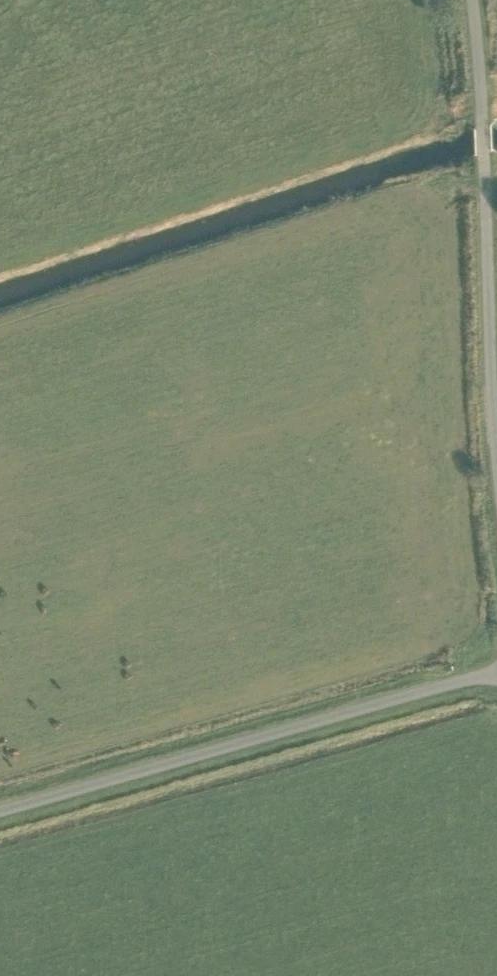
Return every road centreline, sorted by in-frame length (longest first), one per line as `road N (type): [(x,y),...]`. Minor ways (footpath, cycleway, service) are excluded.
road 1 (unclassified): [(0,815),(496,678)]
road 2 (tertiary): [(496,469),(475,0)]

